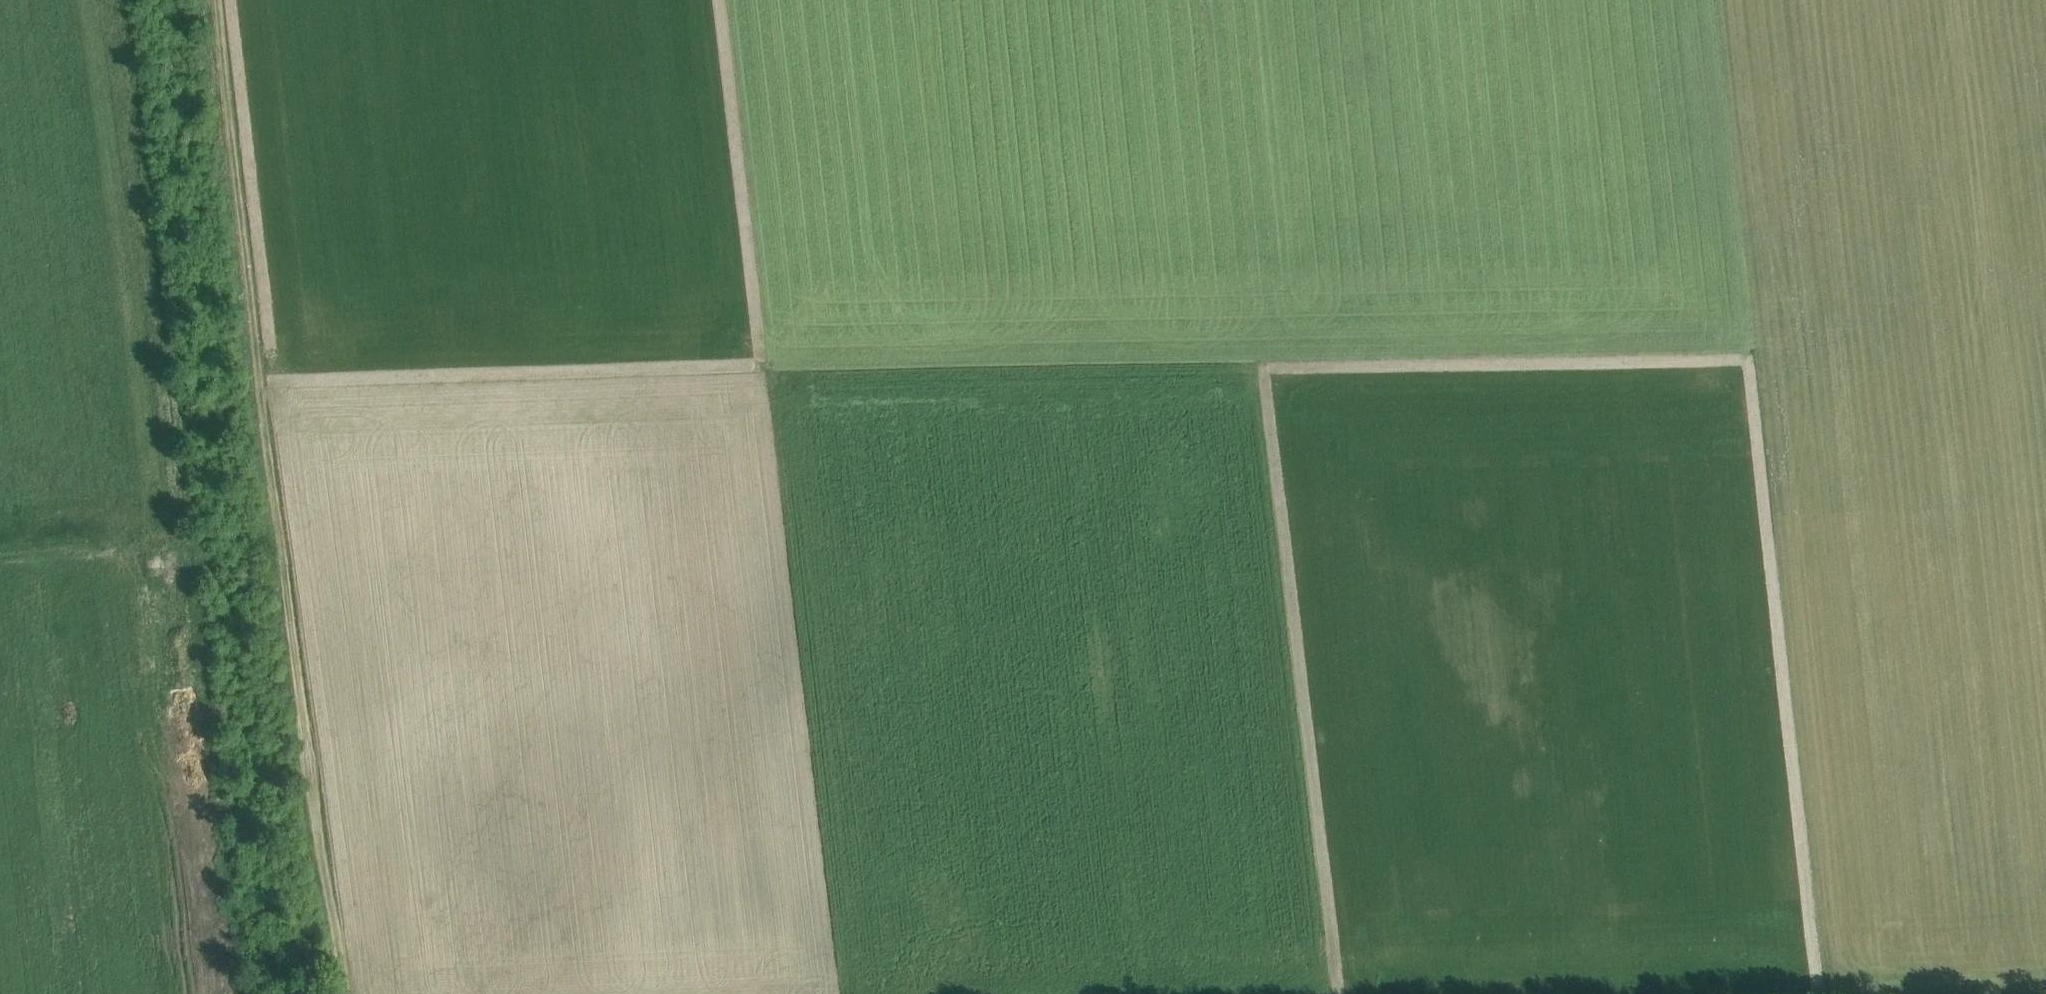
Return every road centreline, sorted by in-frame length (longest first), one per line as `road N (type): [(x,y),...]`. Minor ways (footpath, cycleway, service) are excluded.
road 1 (track): [(216,0),(342,993)]
road 2 (track): [(2045,988),(1865,993)]

